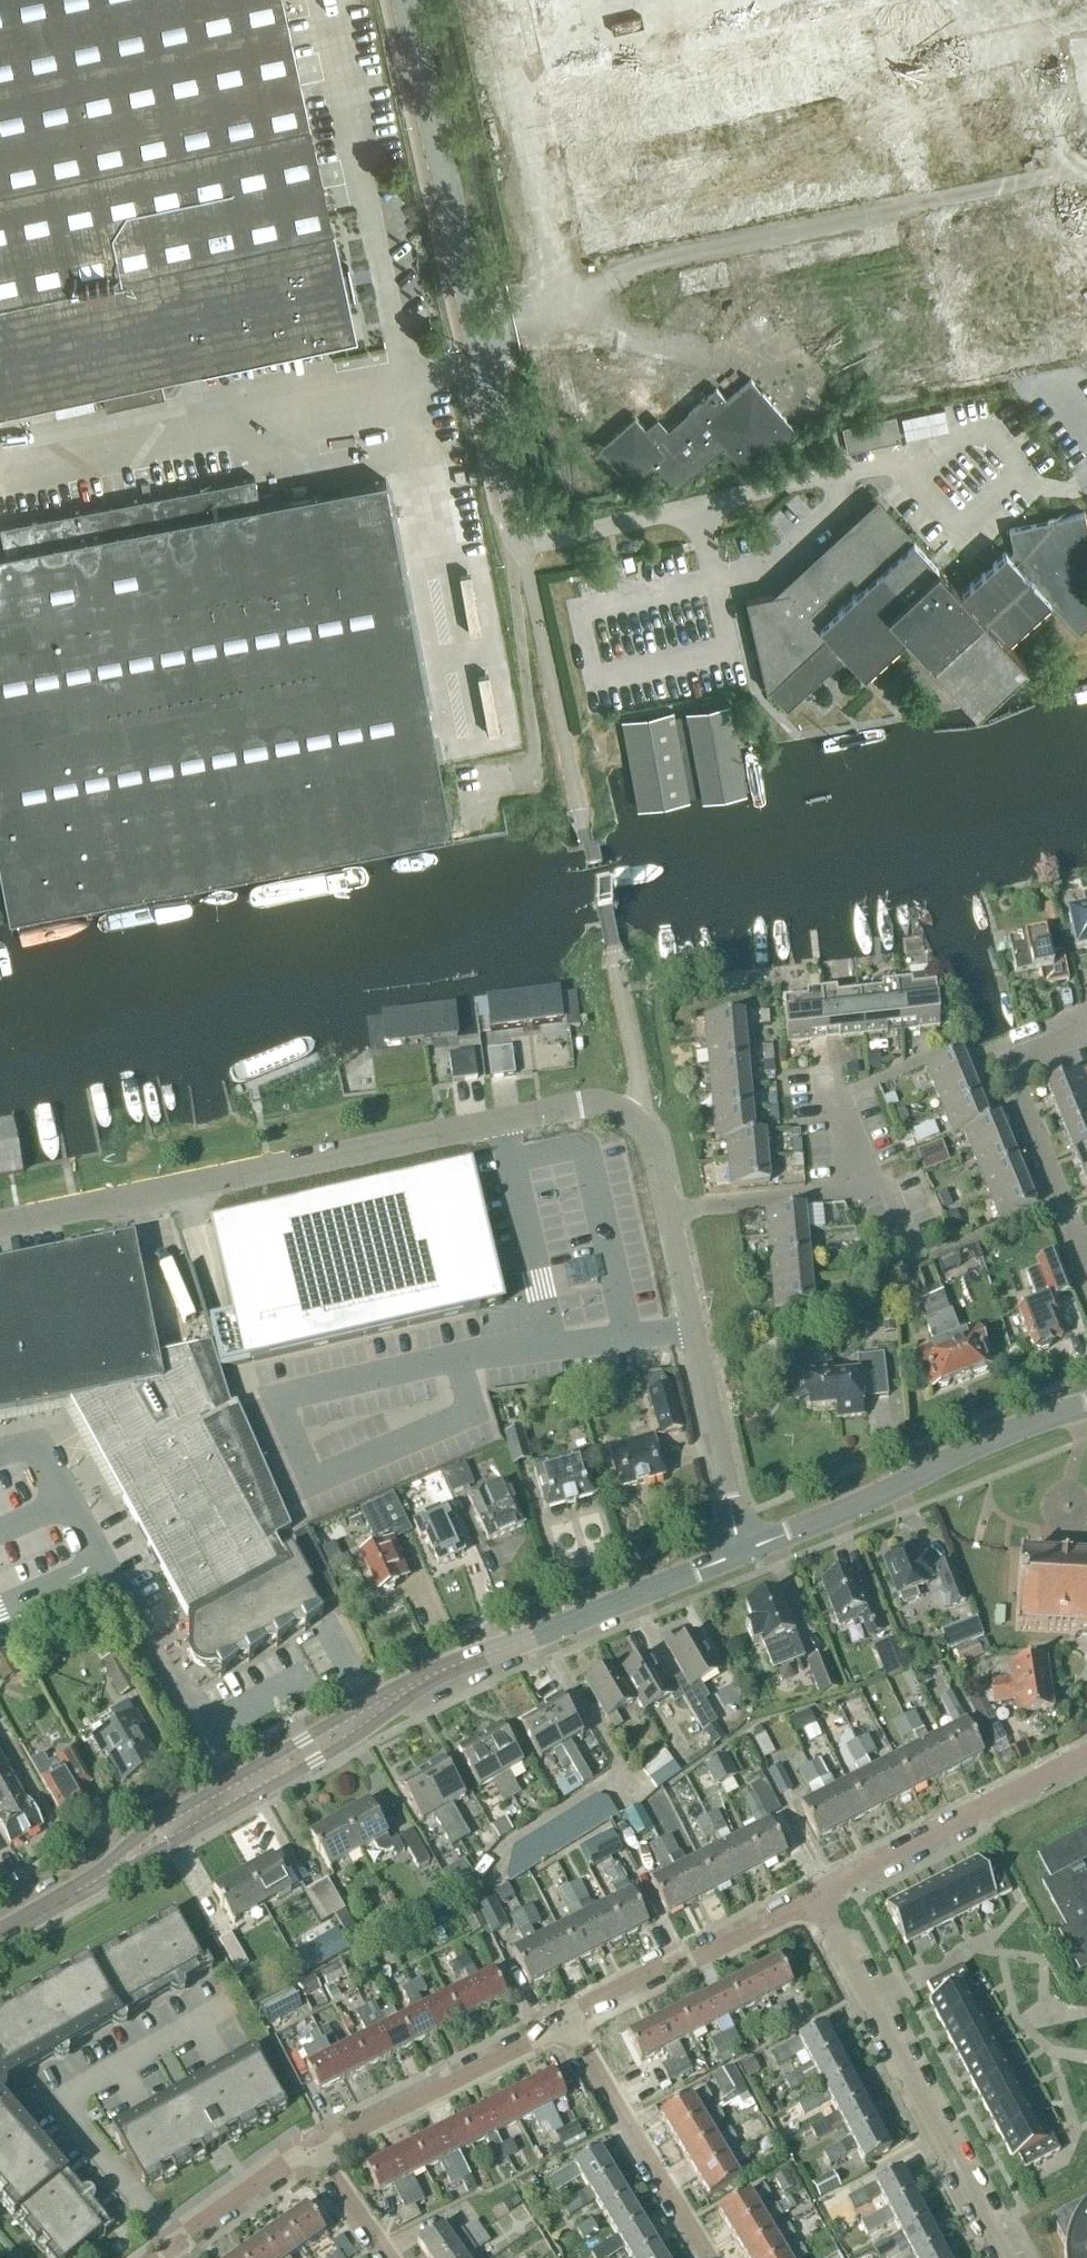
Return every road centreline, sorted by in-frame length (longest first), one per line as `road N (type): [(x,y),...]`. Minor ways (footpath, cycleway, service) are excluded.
road 1 (tertiary): [(0,1935),(446,1669),(749,1550)]
road 2 (unclassified): [(0,1225),(589,1102),(618,1108),(653,1136)]
road 3 (unclassified): [(519,524),(405,0)]
road 4 (residential): [(817,1900),(1007,2257)]
road 5 (unclassified): [(519,524),(556,538),(902,452)]
road 6 (tertiary): [(749,1550),(1086,1405)]
road 7 (unclassified): [(749,1550),(735,1519),(667,1210)]
road 8 (residential): [(1086,1286),(1006,1064),(1086,1033)]
road 9 (residential): [(817,1900),(1086,1756)]
road 10 (residential): [(320,2156),(529,2043),(564,2016)]
road 11 (residential): [(564,2016),(708,2257)]
road 12 (residential): [(564,2016),(817,1900)]
road 13 (residential): [(967,1045),(835,1098),(862,1187)]
road 14 (residential): [(667,1210),(862,1187)]
road 15 (residential): [(165,2257),(183,2236),(286,2164),(320,2156)]
road 16 (residential): [(320,2156),(392,2257)]

